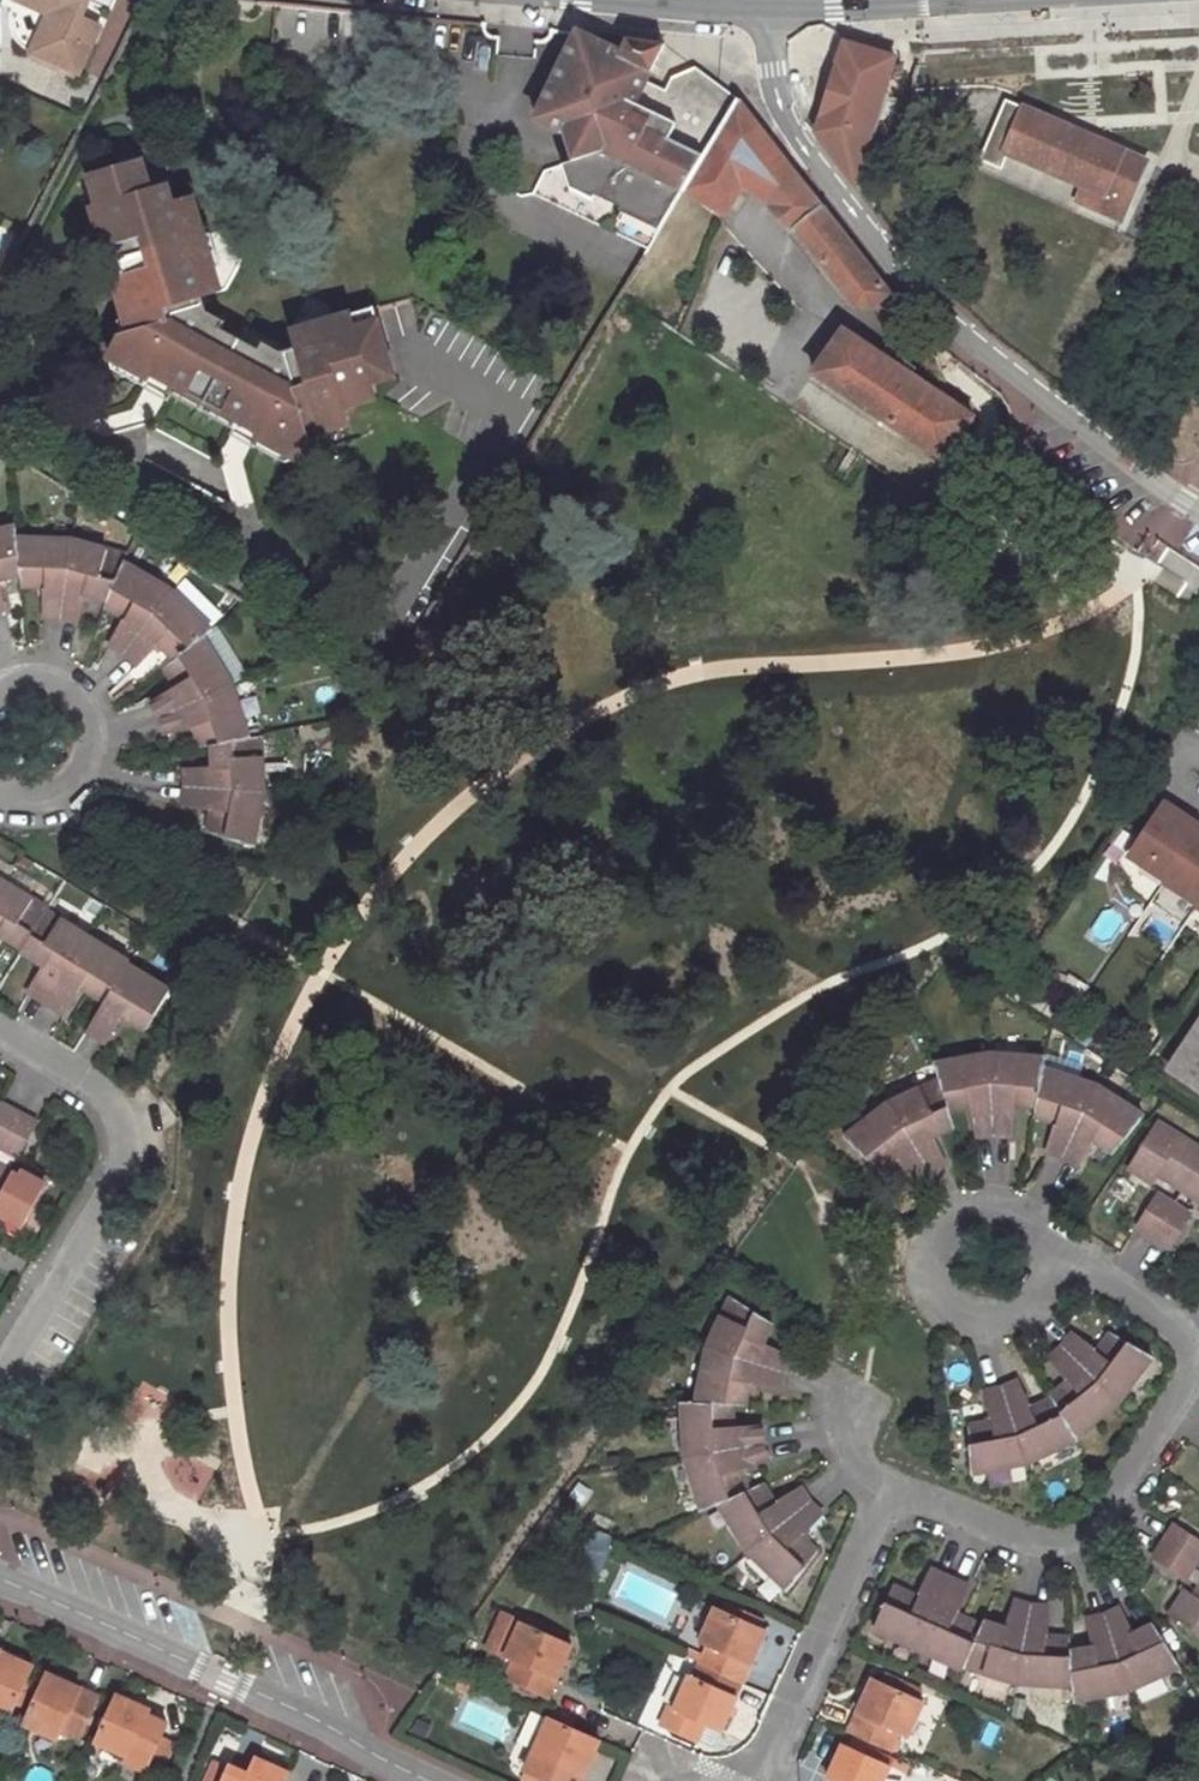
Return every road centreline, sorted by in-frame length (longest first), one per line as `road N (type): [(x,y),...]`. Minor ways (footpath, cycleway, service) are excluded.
road 1 (tertiary): [(763,0),(778,111),(886,261),(943,325),(1198,512)]
road 2 (residential): [(1030,1221),(1184,1335),(1191,1378),(1087,1535),(1044,1548),(887,1492)]
road 3 (residential): [(428,1780),(337,1731),(0,1579)]
road 4 (residential): [(0,1030),(101,1093),(127,1132),(123,1169),(0,1382)]
road 5 (residential): [(1030,1221),(1049,1253),(1044,1291),(1001,1324),(963,1319),(936,1293),(931,1253),(953,1218),(992,1205)]
road 6 (residential): [(887,1492),(757,1780)]
road 7 (residential): [(0,684),(39,674),(61,680),(93,711),(99,733),(98,755),(73,793),(33,806),(0,796)]

